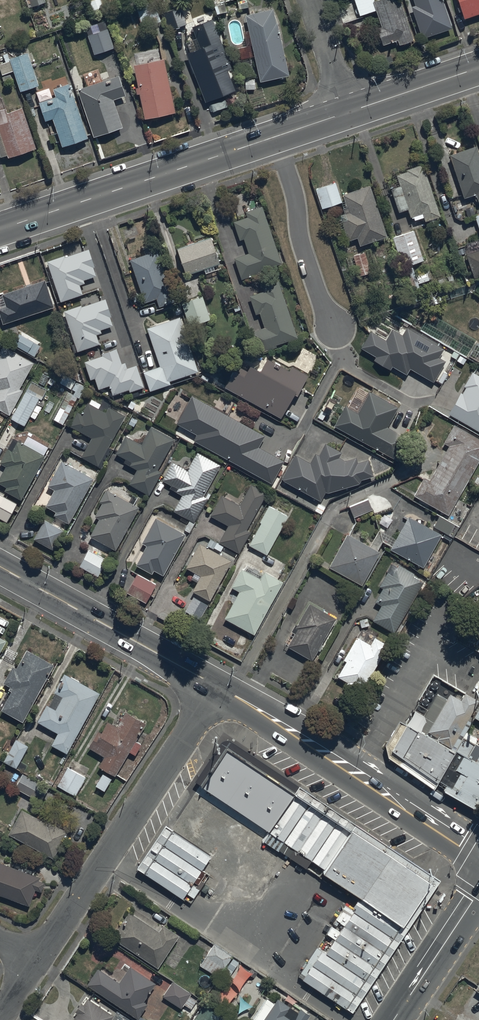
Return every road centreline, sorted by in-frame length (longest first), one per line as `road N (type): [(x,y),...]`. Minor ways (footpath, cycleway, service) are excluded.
road 1 (residential): [(37,962),(215,688)]
road 2 (secondary): [(215,688),(478,855)]
road 3 (secondary): [(0,230),(274,137)]
road 4 (secondary): [(0,571),(215,688)]
road 5 (residential): [(335,329),(295,230),(292,179),(274,137)]
road 6 (tertiary): [(478,891),(392,1019)]
road 7 (secondary): [(349,111),(478,68)]

